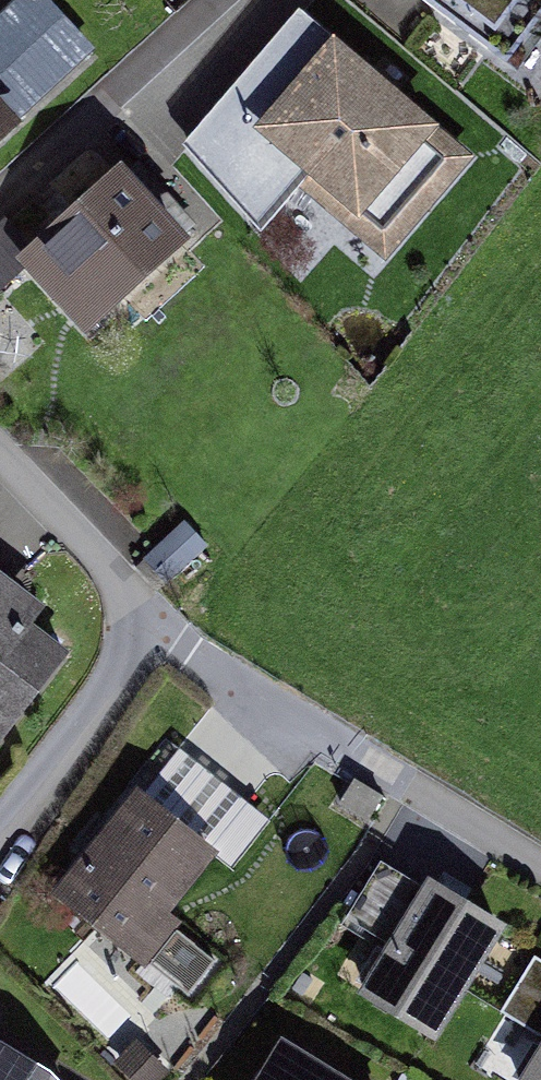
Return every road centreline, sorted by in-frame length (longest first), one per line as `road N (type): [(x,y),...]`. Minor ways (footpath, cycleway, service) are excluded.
road 1 (residential): [(0,453),(113,571),(132,636),(119,670),(0,833)]

